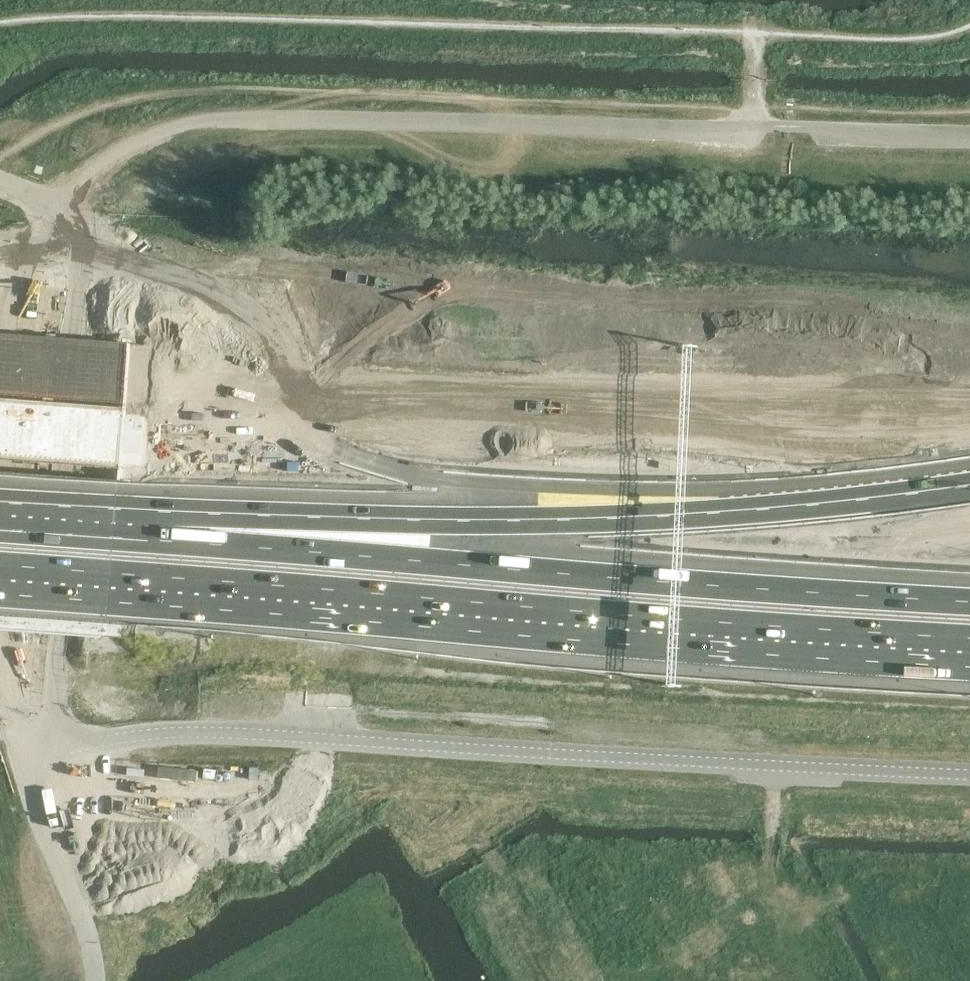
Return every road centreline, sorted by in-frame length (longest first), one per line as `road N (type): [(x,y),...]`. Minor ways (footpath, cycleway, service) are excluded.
road 1 (motorway): [(0,477),(969,534)]
road 2 (motorway): [(0,560),(969,614)]
road 3 (motorway): [(969,416),(550,403),(0,367)]
road 4 (motorway): [(969,482),(0,433)]
road 5 (unclassified): [(969,772),(186,732),(82,745),(23,765)]
road 6 (unclassified): [(53,206),(145,136),(213,120),(788,128)]
road 7 (unclassified): [(0,450),(10,310),(53,206)]
road 8 (unclassified): [(93,980),(71,890),(23,765)]

